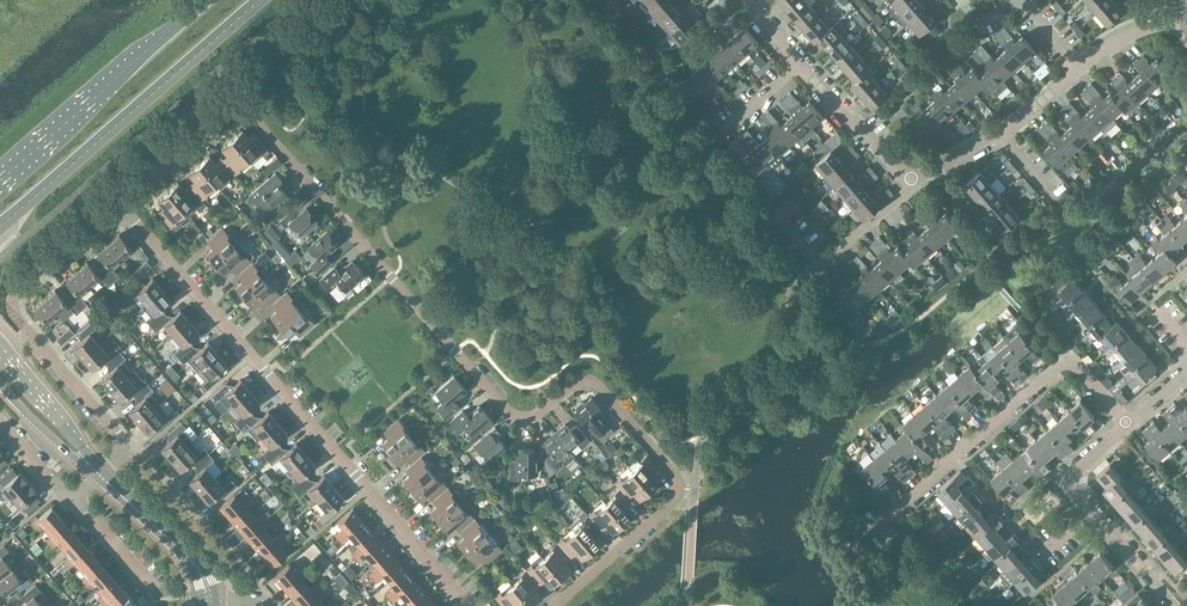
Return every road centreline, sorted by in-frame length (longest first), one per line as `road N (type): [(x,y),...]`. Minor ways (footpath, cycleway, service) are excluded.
road 1 (residential): [(551,605),(674,504),(676,479),(592,382),(572,385),(528,419),(510,413),(237,110)]
road 2 (residential): [(473,605),(120,207)]
road 3 (secondary): [(0,227),(260,0)]
road 4 (residential): [(1126,427),(1063,359),(887,516)]
road 5 (residential): [(128,446),(14,305),(20,291),(120,207)]
road 6 (secondary): [(210,0),(0,184)]
road 7 (residential): [(1179,605),(1066,479),(1126,427)]
road 8 (residential): [(768,208),(820,264),(914,183)]
road 9 (unclassified): [(210,600),(199,569),(97,473)]
road 10 (residential): [(798,64),(914,183)]
road 11 (unclassified): [(97,473),(0,348)]
road 12 (residential): [(120,207),(237,110)]
road 13 (unclassified): [(0,382),(97,473)]

